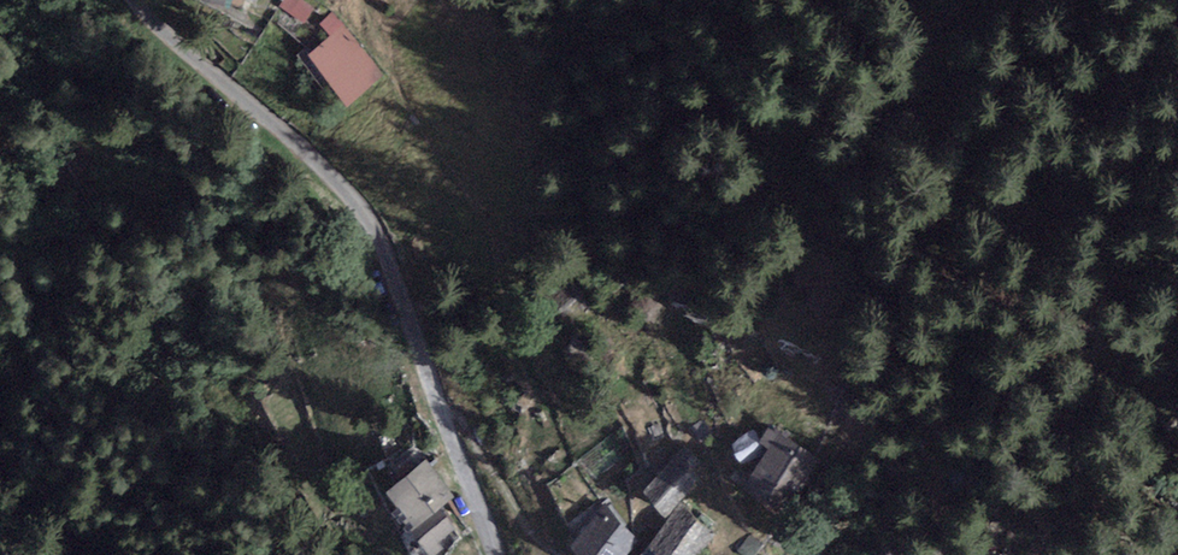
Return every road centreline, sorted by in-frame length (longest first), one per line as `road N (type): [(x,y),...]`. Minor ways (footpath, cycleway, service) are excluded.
road 1 (track): [(143,0),(171,35),(355,194),(388,245),(447,411)]
road 2 (track): [(447,411),(501,554)]

